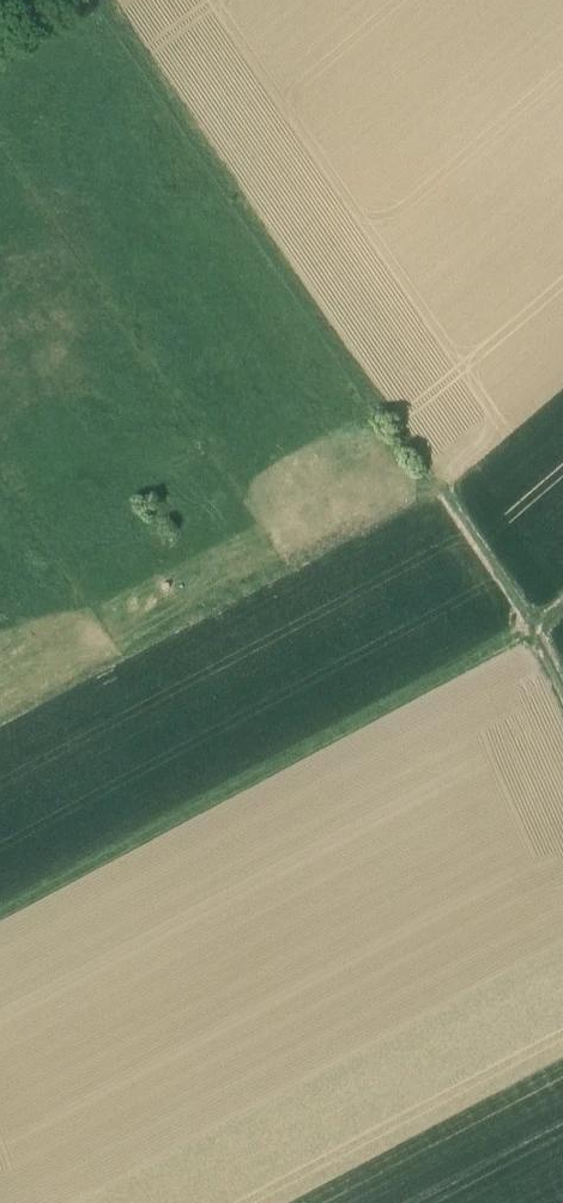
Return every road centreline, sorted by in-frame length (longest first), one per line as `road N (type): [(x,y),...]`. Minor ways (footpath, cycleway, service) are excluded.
road 1 (track): [(562,692),(535,631),(113,0)]
road 2 (track): [(0,912),(535,631),(562,607)]

